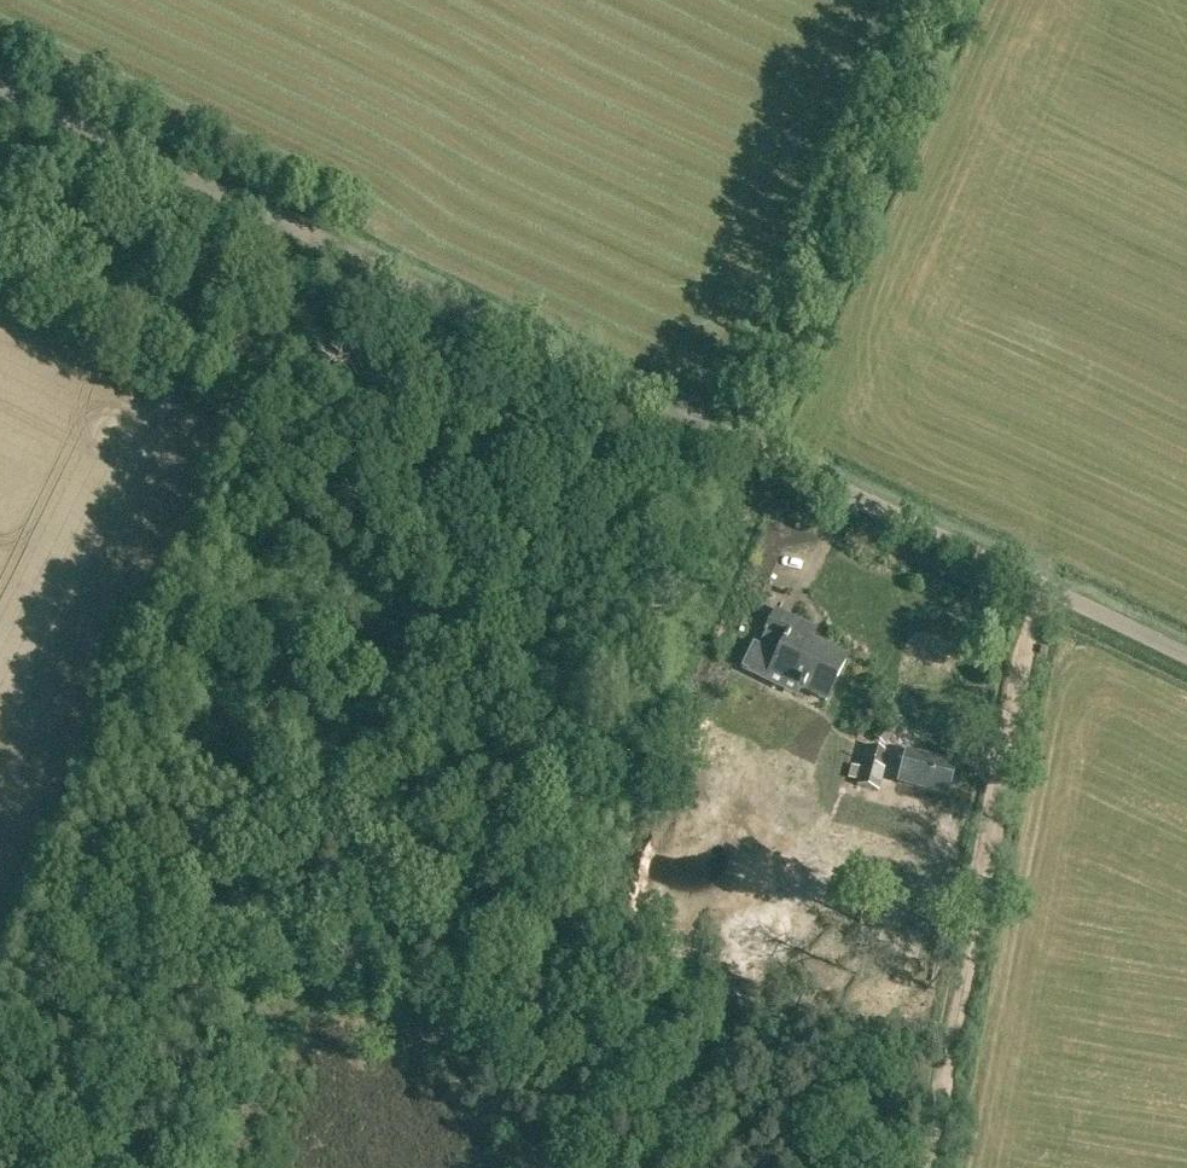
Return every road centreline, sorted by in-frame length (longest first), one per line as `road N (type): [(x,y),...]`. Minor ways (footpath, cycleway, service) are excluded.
road 1 (unclassified): [(1186,657),(0,84)]
road 2 (track): [(933,1167),(1046,589)]

